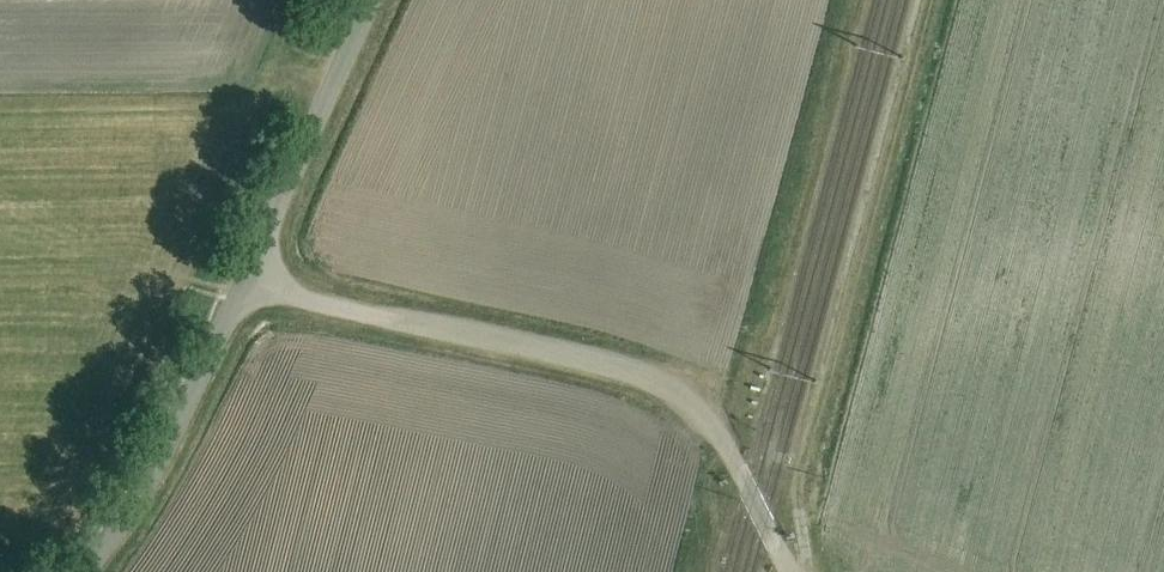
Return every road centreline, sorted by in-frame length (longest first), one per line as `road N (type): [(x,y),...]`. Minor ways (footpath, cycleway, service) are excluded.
road 1 (unclassified): [(250,275),(304,299),(645,376),(683,399),(722,439),(791,571)]
road 2 (track): [(811,571),(801,472),(932,0)]
road 3 (unclassified): [(250,275),(141,495),(85,571)]
road 4 (unclassified): [(372,0),(250,275)]

